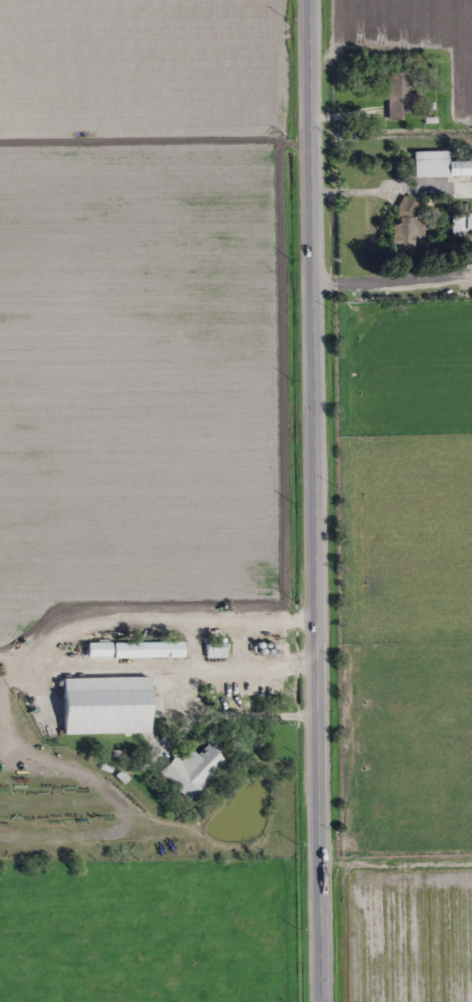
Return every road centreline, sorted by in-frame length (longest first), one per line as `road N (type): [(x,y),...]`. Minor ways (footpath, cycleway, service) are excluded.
road 1 (secondary): [(308,0),(320,1001)]

